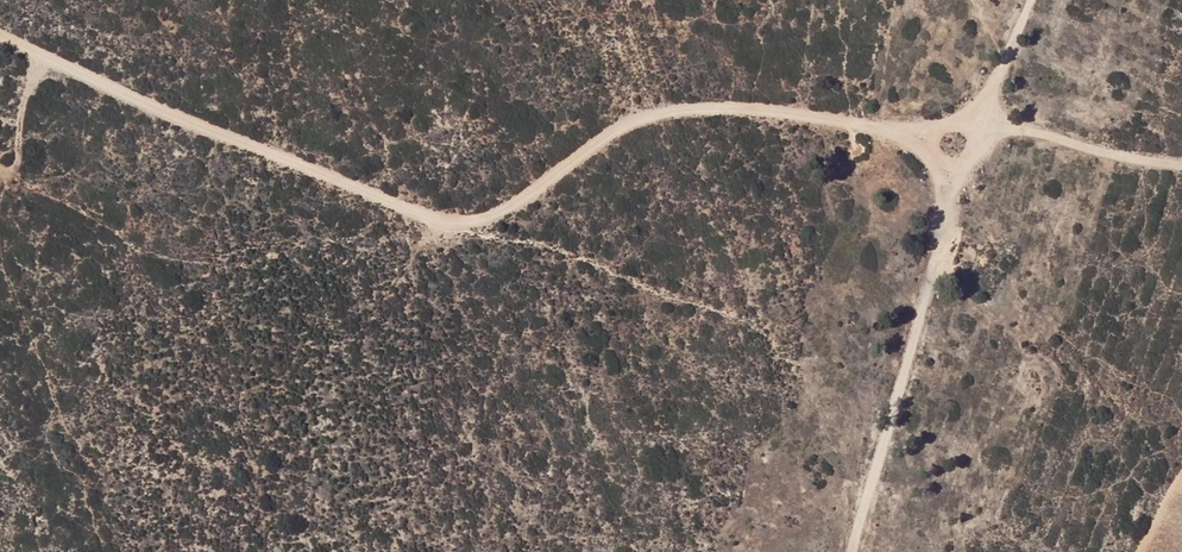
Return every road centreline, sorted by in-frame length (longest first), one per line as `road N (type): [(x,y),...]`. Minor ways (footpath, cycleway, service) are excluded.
road 1 (track): [(0,33),(376,195),(458,215),(522,198),(625,125),(669,110),(752,105),(972,127)]
road 2 (track): [(972,127),(948,275),(920,379),(888,489),(856,551)]
road 3 (track): [(1181,162),(972,127)]
road 4 (track): [(1044,0),(972,127)]

